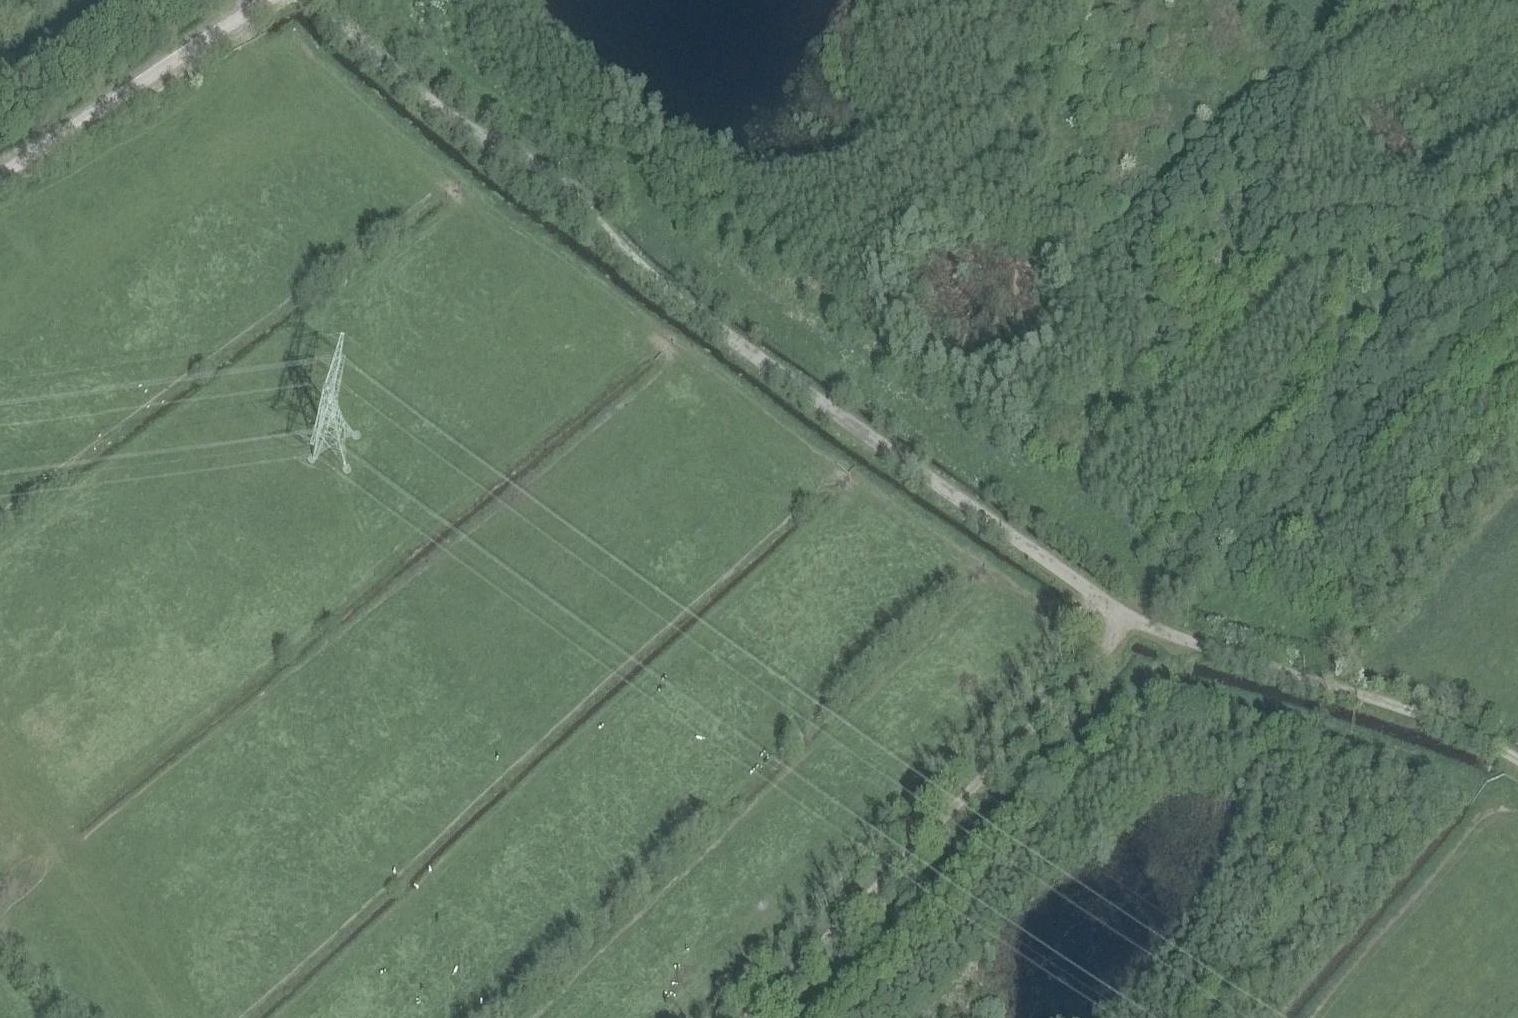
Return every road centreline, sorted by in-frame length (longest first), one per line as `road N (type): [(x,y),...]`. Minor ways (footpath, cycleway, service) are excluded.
road 1 (unclassified): [(1130,619),(896,449),(778,374),(641,260),(557,176),(436,102),(321,0)]
road 2 (unclassified): [(1130,619),(743,1017)]
road 3 (unclassified): [(1517,758),(1130,619)]
road 4 (tertiary): [(0,177),(271,0)]

